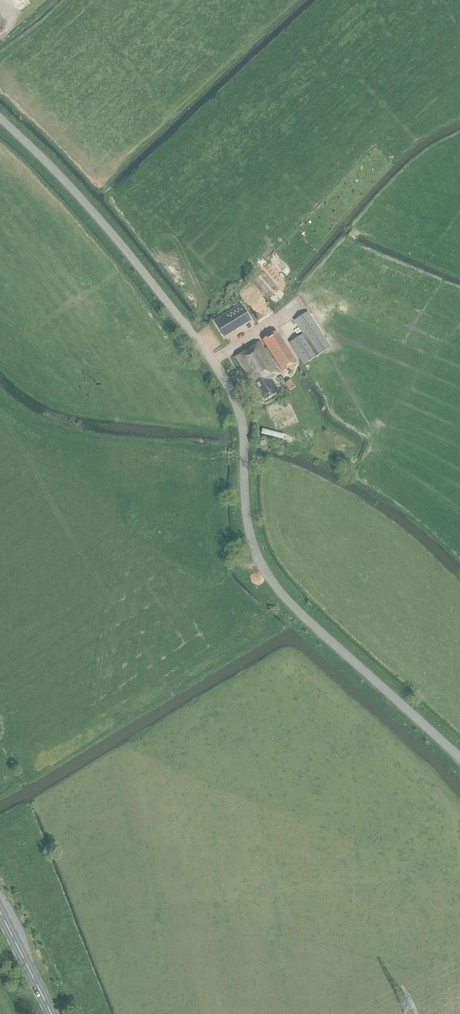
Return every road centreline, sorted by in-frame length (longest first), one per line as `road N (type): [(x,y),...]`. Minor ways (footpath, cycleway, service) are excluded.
road 1 (unclassified): [(459,760),(267,576),(244,518),(242,438),(225,383),(105,229),(0,119)]

